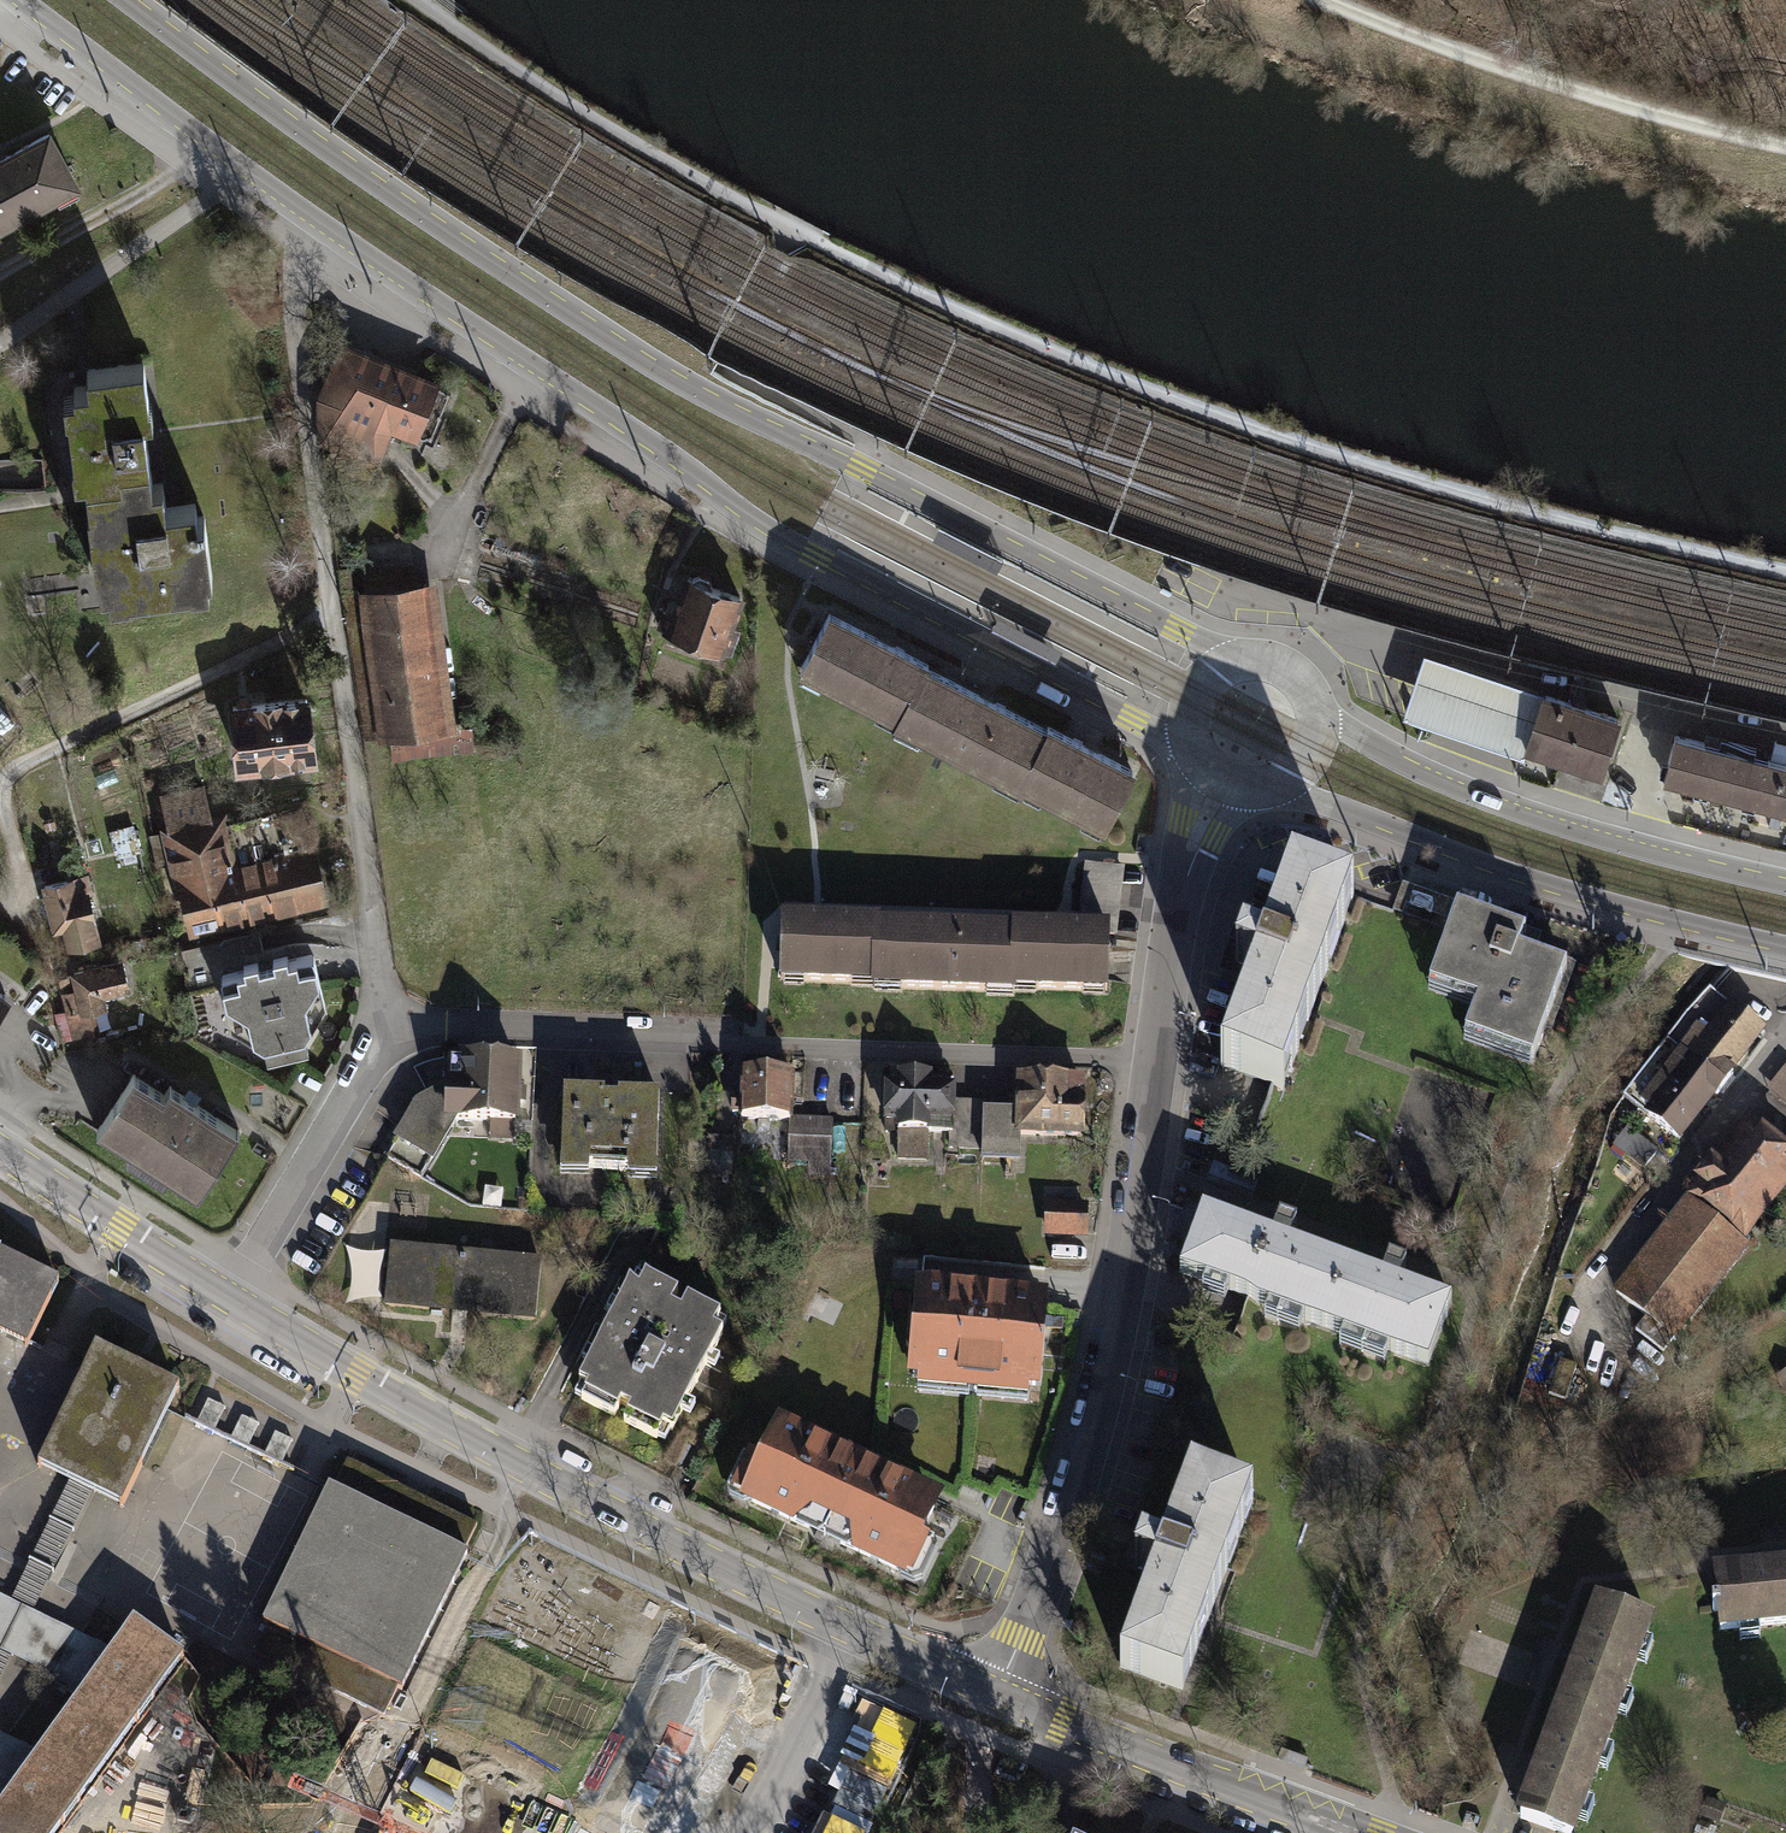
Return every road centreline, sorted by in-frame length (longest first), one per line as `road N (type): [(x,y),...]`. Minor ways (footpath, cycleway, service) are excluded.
road 1 (secondary): [(1240,665),(986,527),(693,390),(482,259),(130,0)]
road 2 (track): [(793,229),(985,321),(1269,432),(1511,505),(1785,570)]
road 3 (secondary): [(326,229),(686,467),(752,523),(1166,737),(1195,743)]
road 4 (tertiary): [(229,1300),(520,1464),(998,1693)]
road 5 (residential): [(390,1024),(293,314),(302,270),(326,229)]
road 6 (residential): [(390,1024),(1154,1071)]
road 7 (tertiary): [(998,1693),(1099,1415),(1154,1071)]
road 8 (secondary): [(1272,784),(1580,897),(1785,948)]
road 9 (secondary): [(1785,882),(1460,789),(1343,730),(1311,702)]
road 10 (track): [(1330,0),(1558,87),(1785,146)]
road 11 (track): [(420,0),(581,109),(793,229)]
road 12 (secondary): [(17,0),(326,229)]
road 13 (tertiary): [(998,1693),(1353,1832)]
road 14 (residential): [(229,1300),(390,1024)]
road 15 (tertiary): [(0,1150),(229,1300)]
road 16 (tertiary): [(1198,751),(1174,851),(1176,912)]
road 17 (tertiary): [(1154,1071),(1176,912)]
road 18 (tertiary): [(1176,912),(1233,809),(1261,786)]

